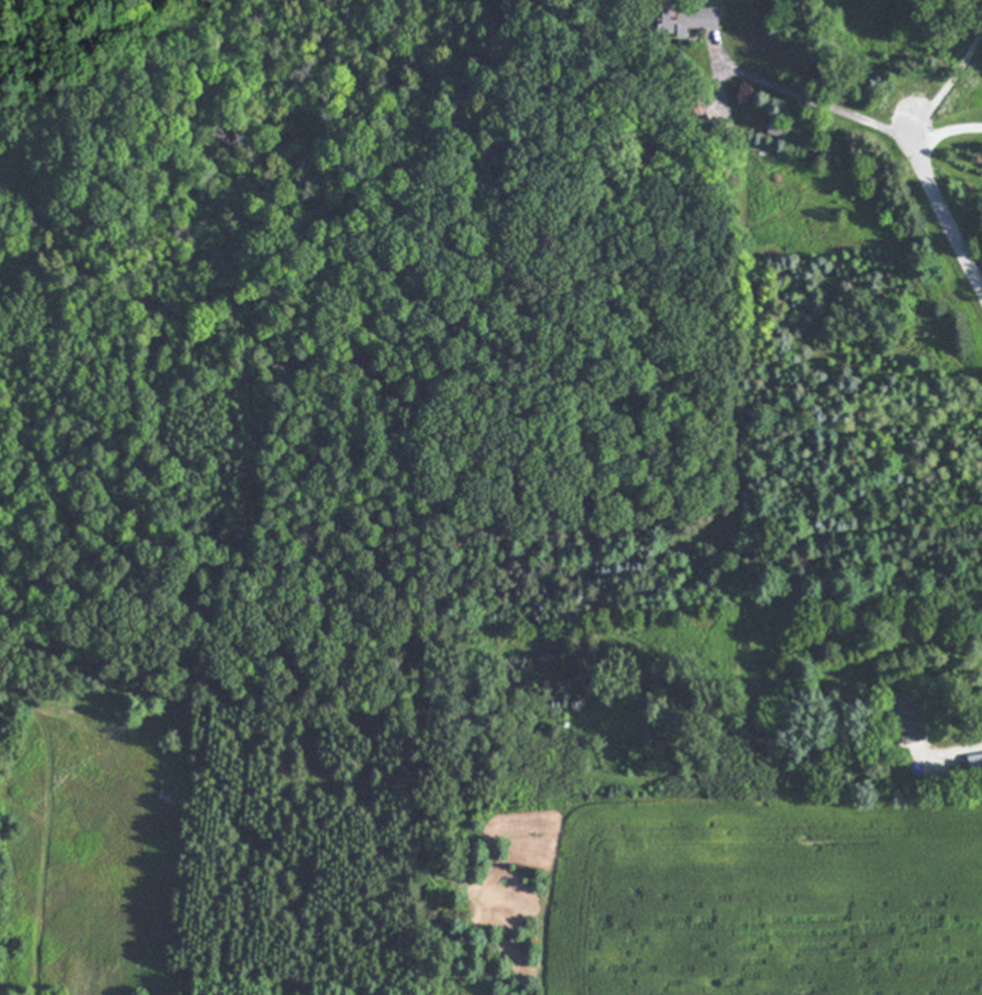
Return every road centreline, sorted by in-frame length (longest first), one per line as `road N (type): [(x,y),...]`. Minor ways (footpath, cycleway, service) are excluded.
road 1 (residential): [(914,123),(920,167),(981,285)]

